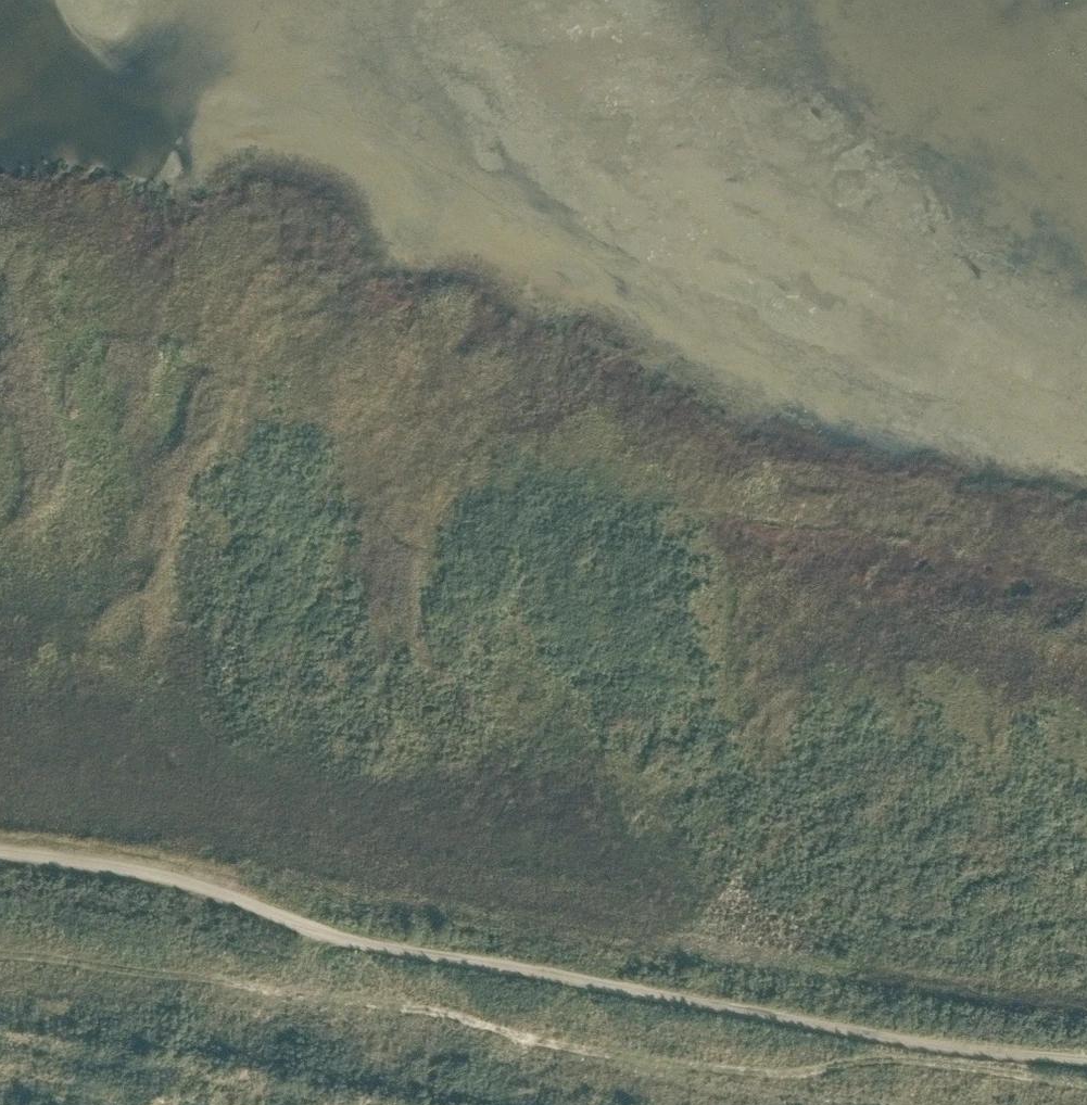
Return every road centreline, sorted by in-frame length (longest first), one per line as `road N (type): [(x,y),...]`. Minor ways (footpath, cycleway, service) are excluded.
road 1 (track): [(0,855),(166,879),(388,949),(1086,1063)]

